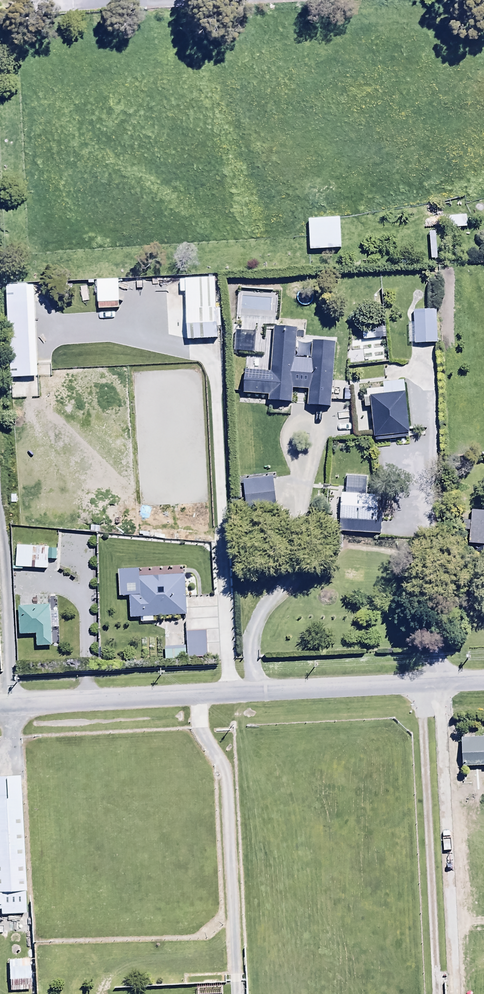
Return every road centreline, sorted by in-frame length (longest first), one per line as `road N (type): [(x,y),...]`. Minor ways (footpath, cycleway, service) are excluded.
road 1 (residential): [(483,678),(0,702)]

